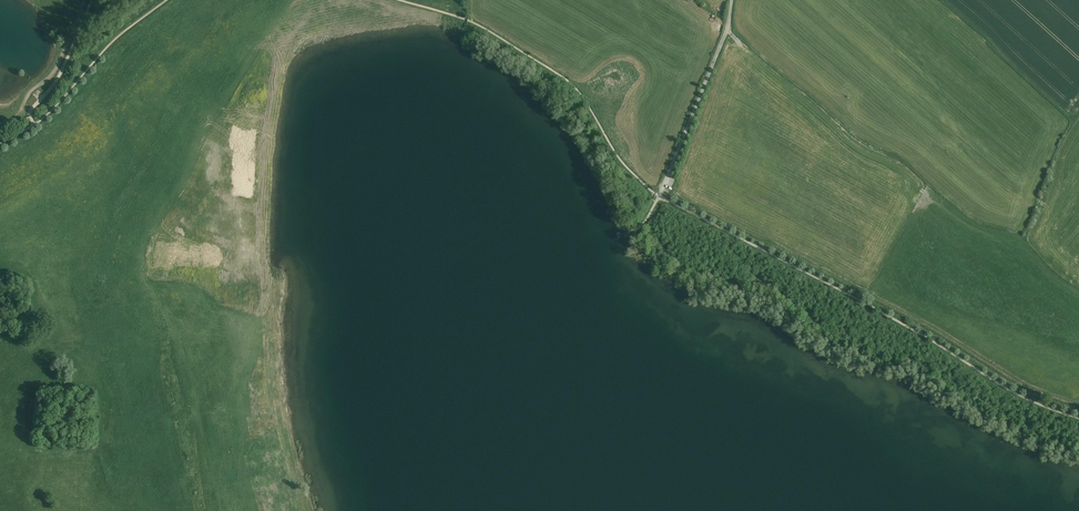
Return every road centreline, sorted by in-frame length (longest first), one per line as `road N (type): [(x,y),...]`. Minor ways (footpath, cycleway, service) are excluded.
road 1 (track): [(166,0),(112,43),(41,120),(0,143)]
road 2 (unclassified): [(731,0),(728,28),(659,196)]

